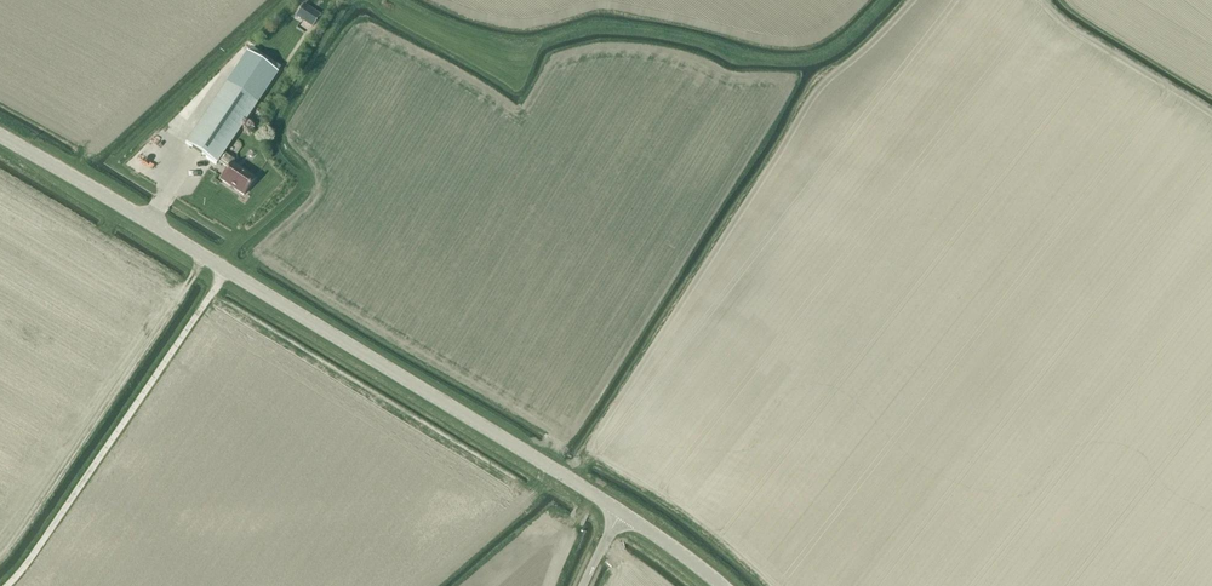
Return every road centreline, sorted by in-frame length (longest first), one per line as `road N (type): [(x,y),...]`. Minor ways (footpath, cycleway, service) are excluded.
road 1 (tertiary): [(622,513),(0,137)]
road 2 (track): [(395,0),(497,41),(618,25),(793,59),(834,49),(884,0)]
road 3 (track): [(7,585),(227,271)]
road 4 (track): [(218,266),(302,187),(277,149),(279,118),(351,0)]
road 5 (tertiary): [(721,585),(622,513)]

